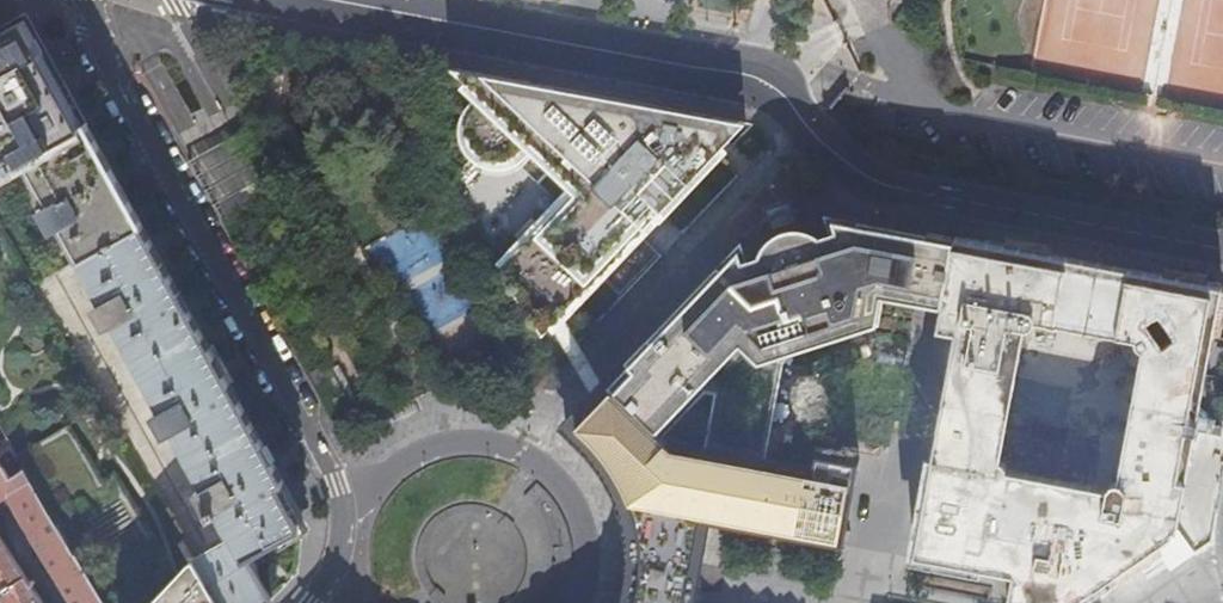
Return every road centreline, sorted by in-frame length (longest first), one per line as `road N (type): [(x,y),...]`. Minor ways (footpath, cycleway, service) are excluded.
road 1 (residential): [(338,0),(750,75),(774,87),(817,140),(864,168),(1222,238)]
road 2 (residential): [(79,0),(340,483),(347,501),(340,546),(318,602)]

